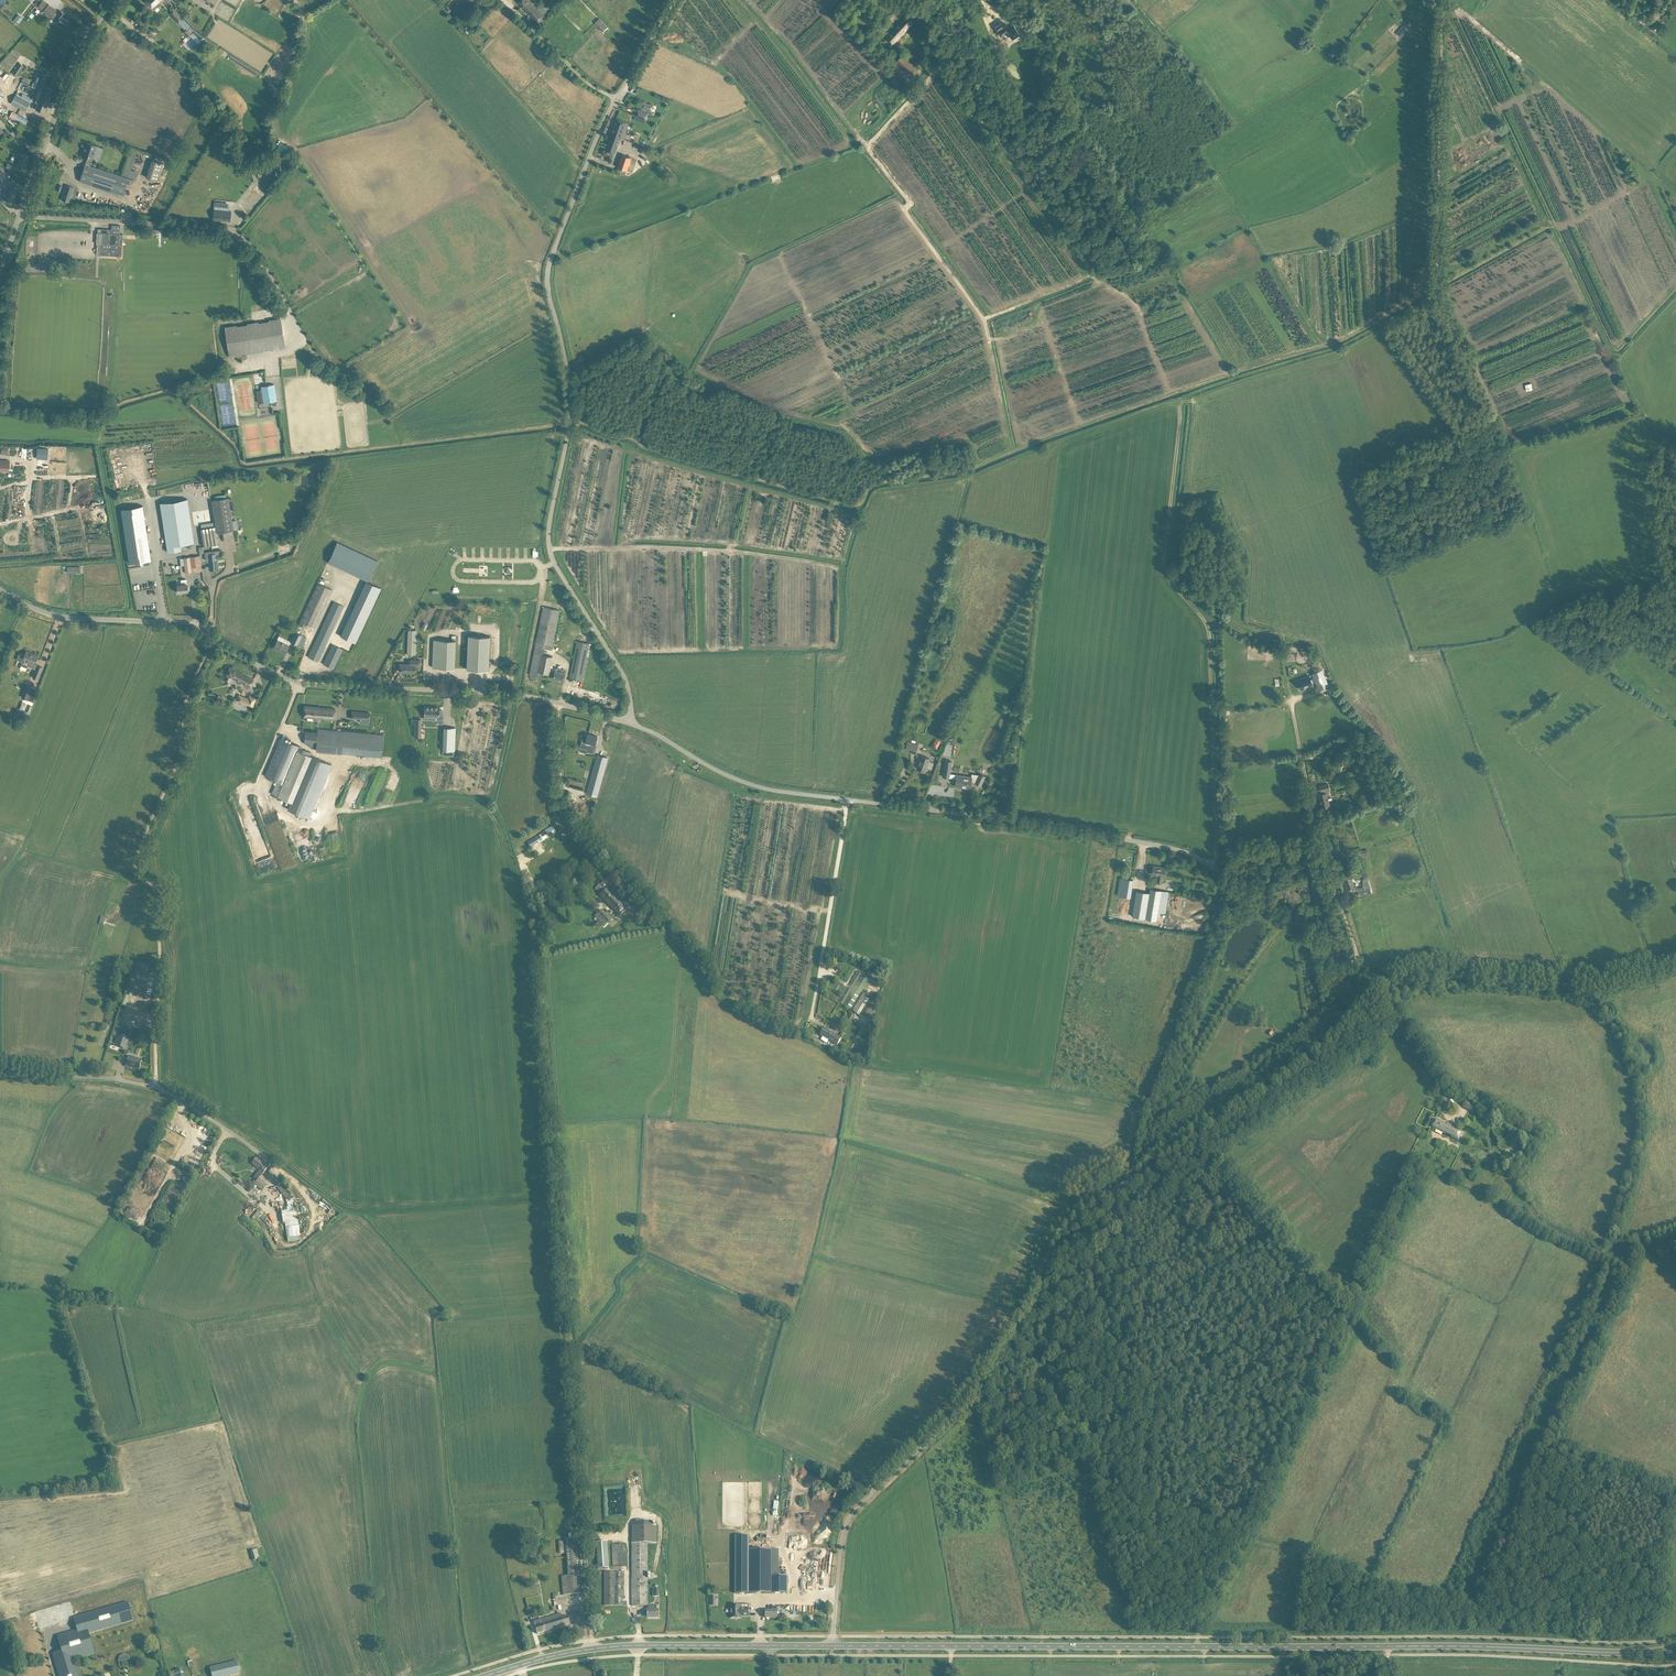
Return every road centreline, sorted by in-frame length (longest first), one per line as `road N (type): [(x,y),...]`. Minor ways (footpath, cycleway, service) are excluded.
road 1 (unclassified): [(833,1647),(848,1522),(985,1382),(1070,1221),(1316,1050),(1383,985)]
road 2 (track): [(604,857),(535,896),(547,921),(537,927),(594,1649)]
road 3 (unclassified): [(629,723),(625,679),(551,552),(571,404),(547,274),(603,122),(673,0)]
road 4 (secondary): [(956,1646),(1675,1650)]
road 5 (unclassified): [(557,702),(300,681),(186,624),(46,612),(0,589)]
road 6 (unclassified): [(1357,963),(1174,848),(847,799)]
road 7 (track): [(214,640),(189,690),(182,748),(134,869),(166,901),(155,1088)]
road 8 (track): [(1172,278),(1154,257),(1100,279),(1091,272),(950,63),(955,43),(925,17)]
road 9 (unclassified): [(1357,963),(1281,638)]
road 10 (unclassified): [(304,326),(237,235),(21,215)]
road 11 (unclassified): [(287,1178),(162,1090),(0,1065)]
road 12 (unclassified): [(1383,985),(1468,977),(1607,989),(1675,966)]
road 13 (track): [(1442,4),(1435,299)]
road 14 (secondary): [(486,1675),(594,1649),(771,1646)]
road 15 (unclassified): [(557,702),(565,814),(655,915)]
road 16 (tertiary): [(21,215),(77,56),(113,0)]
road 17 (unclassified): [(847,799),(753,785),(629,723)]
road 18 (unclassified): [(847,799),(813,1021)]
road 19 (track): [(616,99),(578,74),(504,0)]
road 20 (secondary): [(833,1647),(956,1646)]

